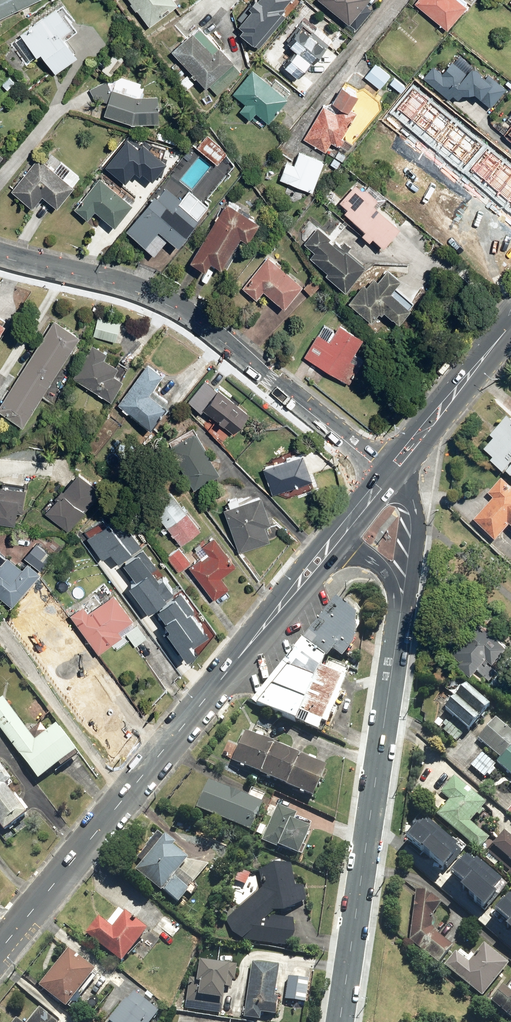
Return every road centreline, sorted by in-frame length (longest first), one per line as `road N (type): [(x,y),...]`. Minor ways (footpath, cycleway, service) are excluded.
road 1 (secondary): [(294,589),(0,950)]
road 2 (tertiary): [(0,257),(93,277),(190,314),(384,472)]
road 3 (tertiary): [(340,1021),(401,617)]
road 4 (tertiary): [(431,414),(408,475),(421,526),(401,617)]
road 5 (secondary): [(510,321),(431,414)]

